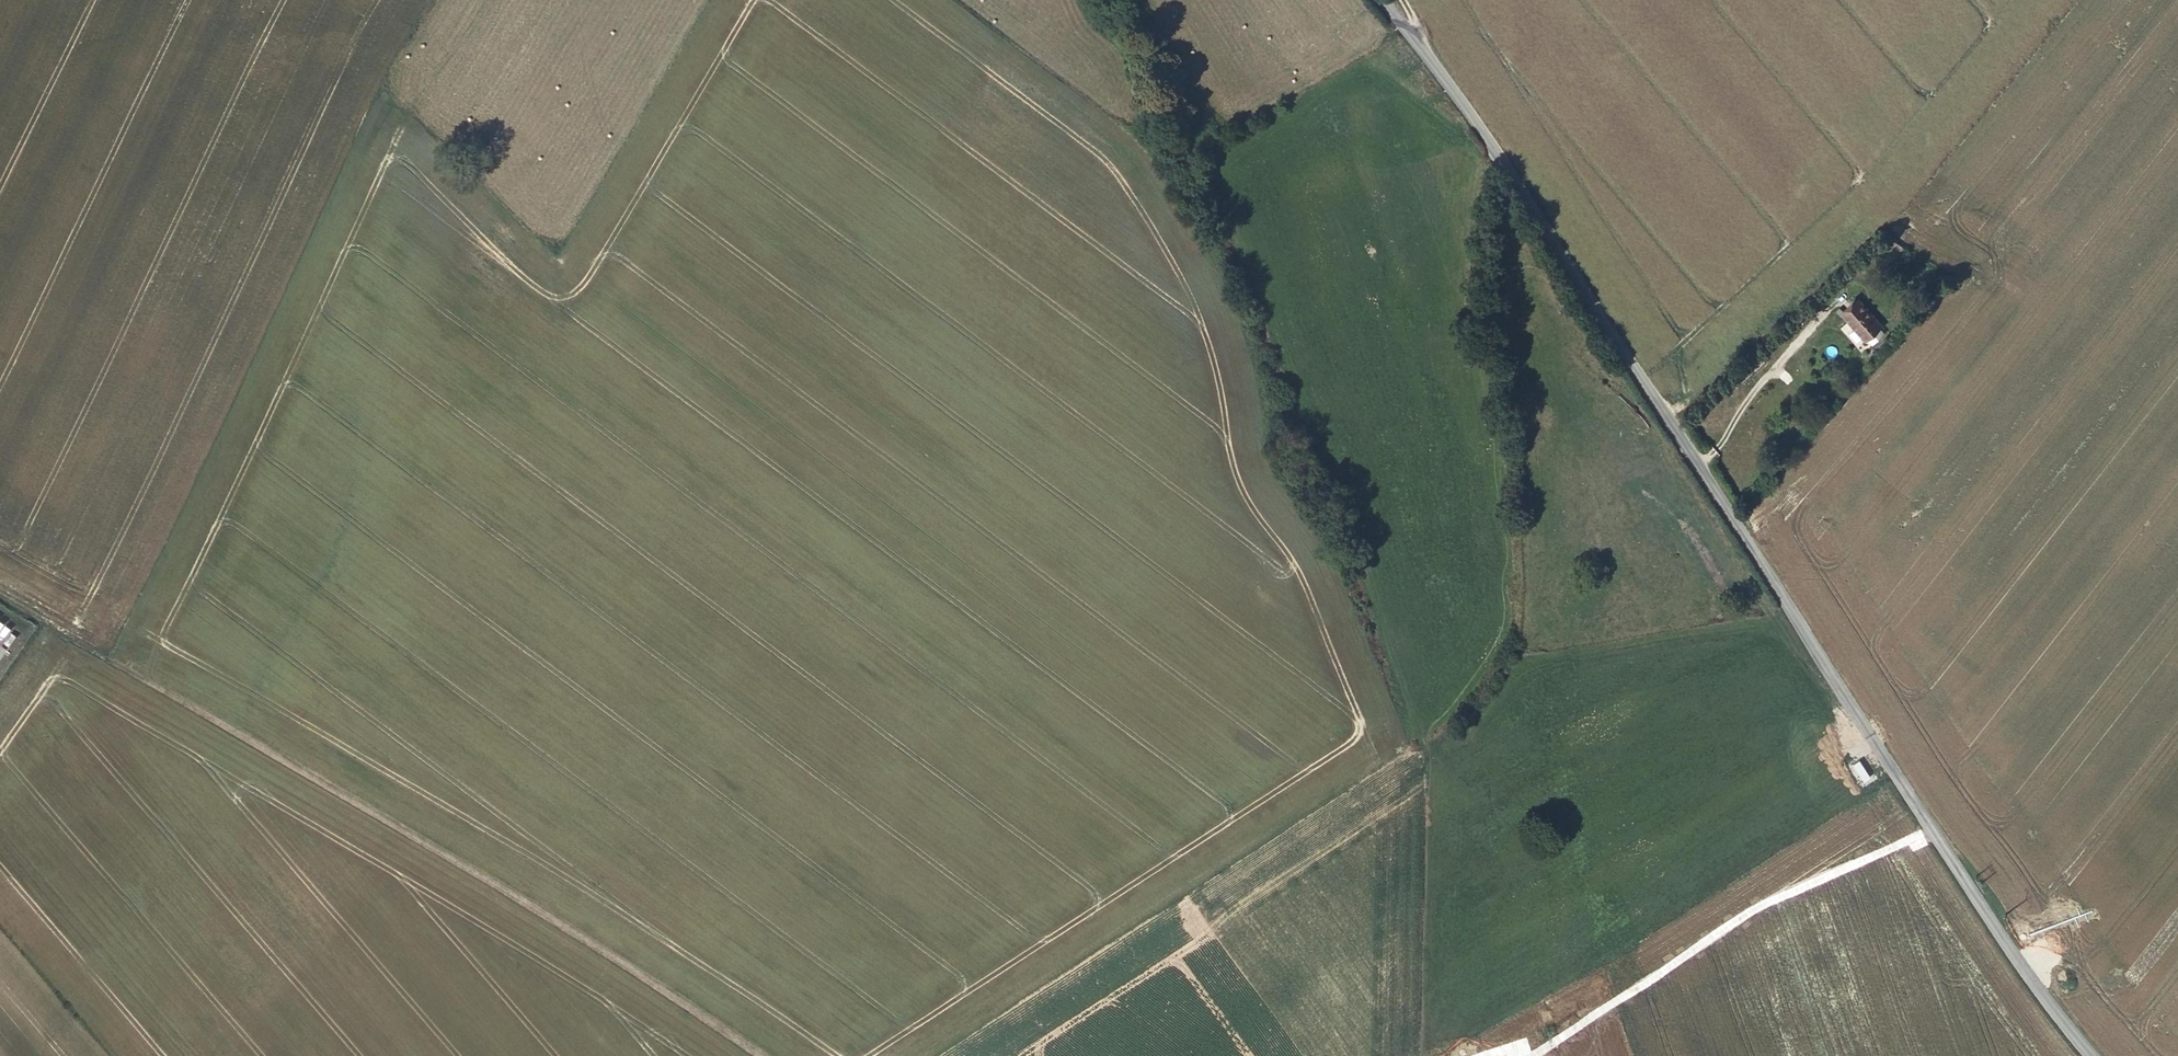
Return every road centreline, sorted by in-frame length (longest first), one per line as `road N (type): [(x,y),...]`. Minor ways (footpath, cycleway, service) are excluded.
road 1 (unclassified): [(1375,0),(1469,119),(1993,940),(2092,1055)]
road 2 (track): [(1925,836),(1780,896),(1533,1055)]
road 3 (track): [(392,822),(759,1055)]

